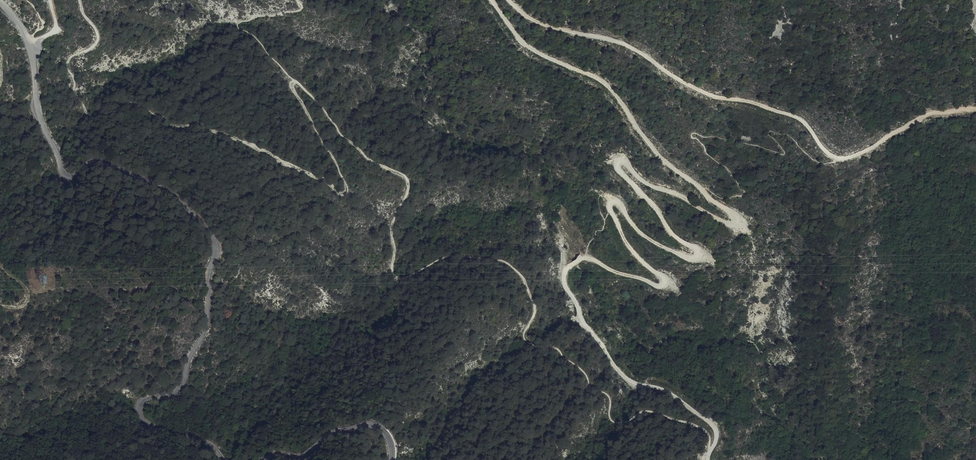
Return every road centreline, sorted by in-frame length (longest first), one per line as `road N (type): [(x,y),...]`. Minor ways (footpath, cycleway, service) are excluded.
road 1 (track): [(701,189),(735,216),(733,223),(619,163),(670,231),(698,256),(689,259),(642,234),(612,203),(625,241),(665,283),(590,259),(569,267),(565,279),(582,321),(622,375),(670,395),(710,425),(710,450)]
road 2 (unclassified): [(0,2),(29,43),(36,106),(65,176),(101,164),(128,171),(187,204),(214,240),(207,324),(183,381),(146,396),(137,411),(158,431),(202,442),(225,459)]
road 3 (track): [(293,80),(343,194),(236,139),(174,126),(133,103),(87,114),(68,67),(73,56),(97,45),(80,0)]
road 4 (track): [(840,159),(797,118),(703,92),(627,46),(533,20),(509,0)]
road 5 (track): [(491,0),(522,43),(610,88),(669,167),(701,189)]
road 6 (unclassified): [(268,459),(371,425),(390,444),(391,459)]
road 7 (track): [(975,109),(927,115),(840,159)]

